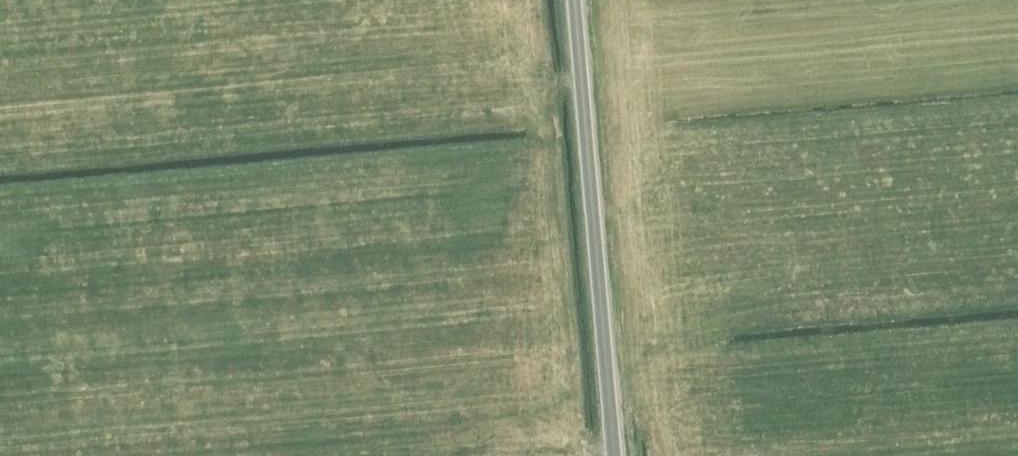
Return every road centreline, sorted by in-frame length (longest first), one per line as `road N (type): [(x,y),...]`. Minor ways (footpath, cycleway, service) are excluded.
road 1 (unclassified): [(614,455),(572,0)]

